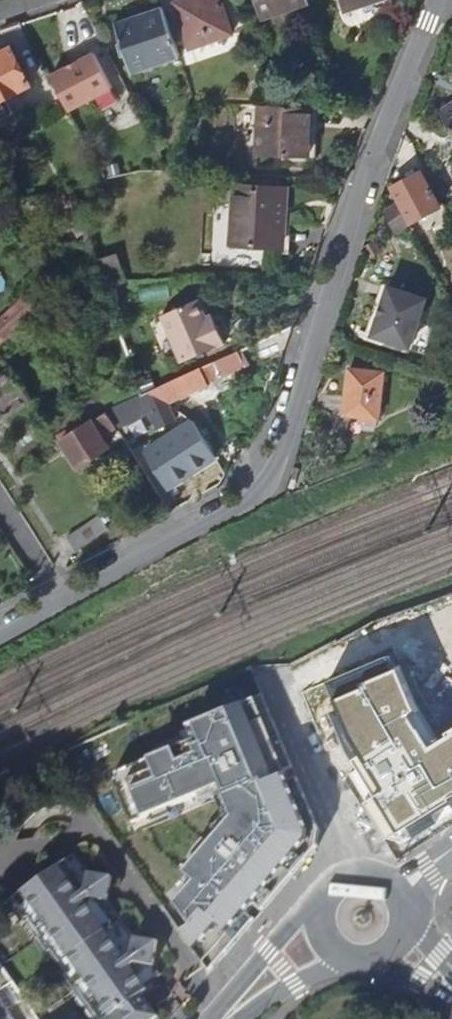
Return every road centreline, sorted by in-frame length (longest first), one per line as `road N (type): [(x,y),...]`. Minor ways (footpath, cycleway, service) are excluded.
road 1 (tertiary): [(435,0),(275,448),(208,513),(60,595)]
road 2 (tertiary): [(326,896),(217,1018)]
road 3 (tertiary): [(239,1018),(349,957)]

